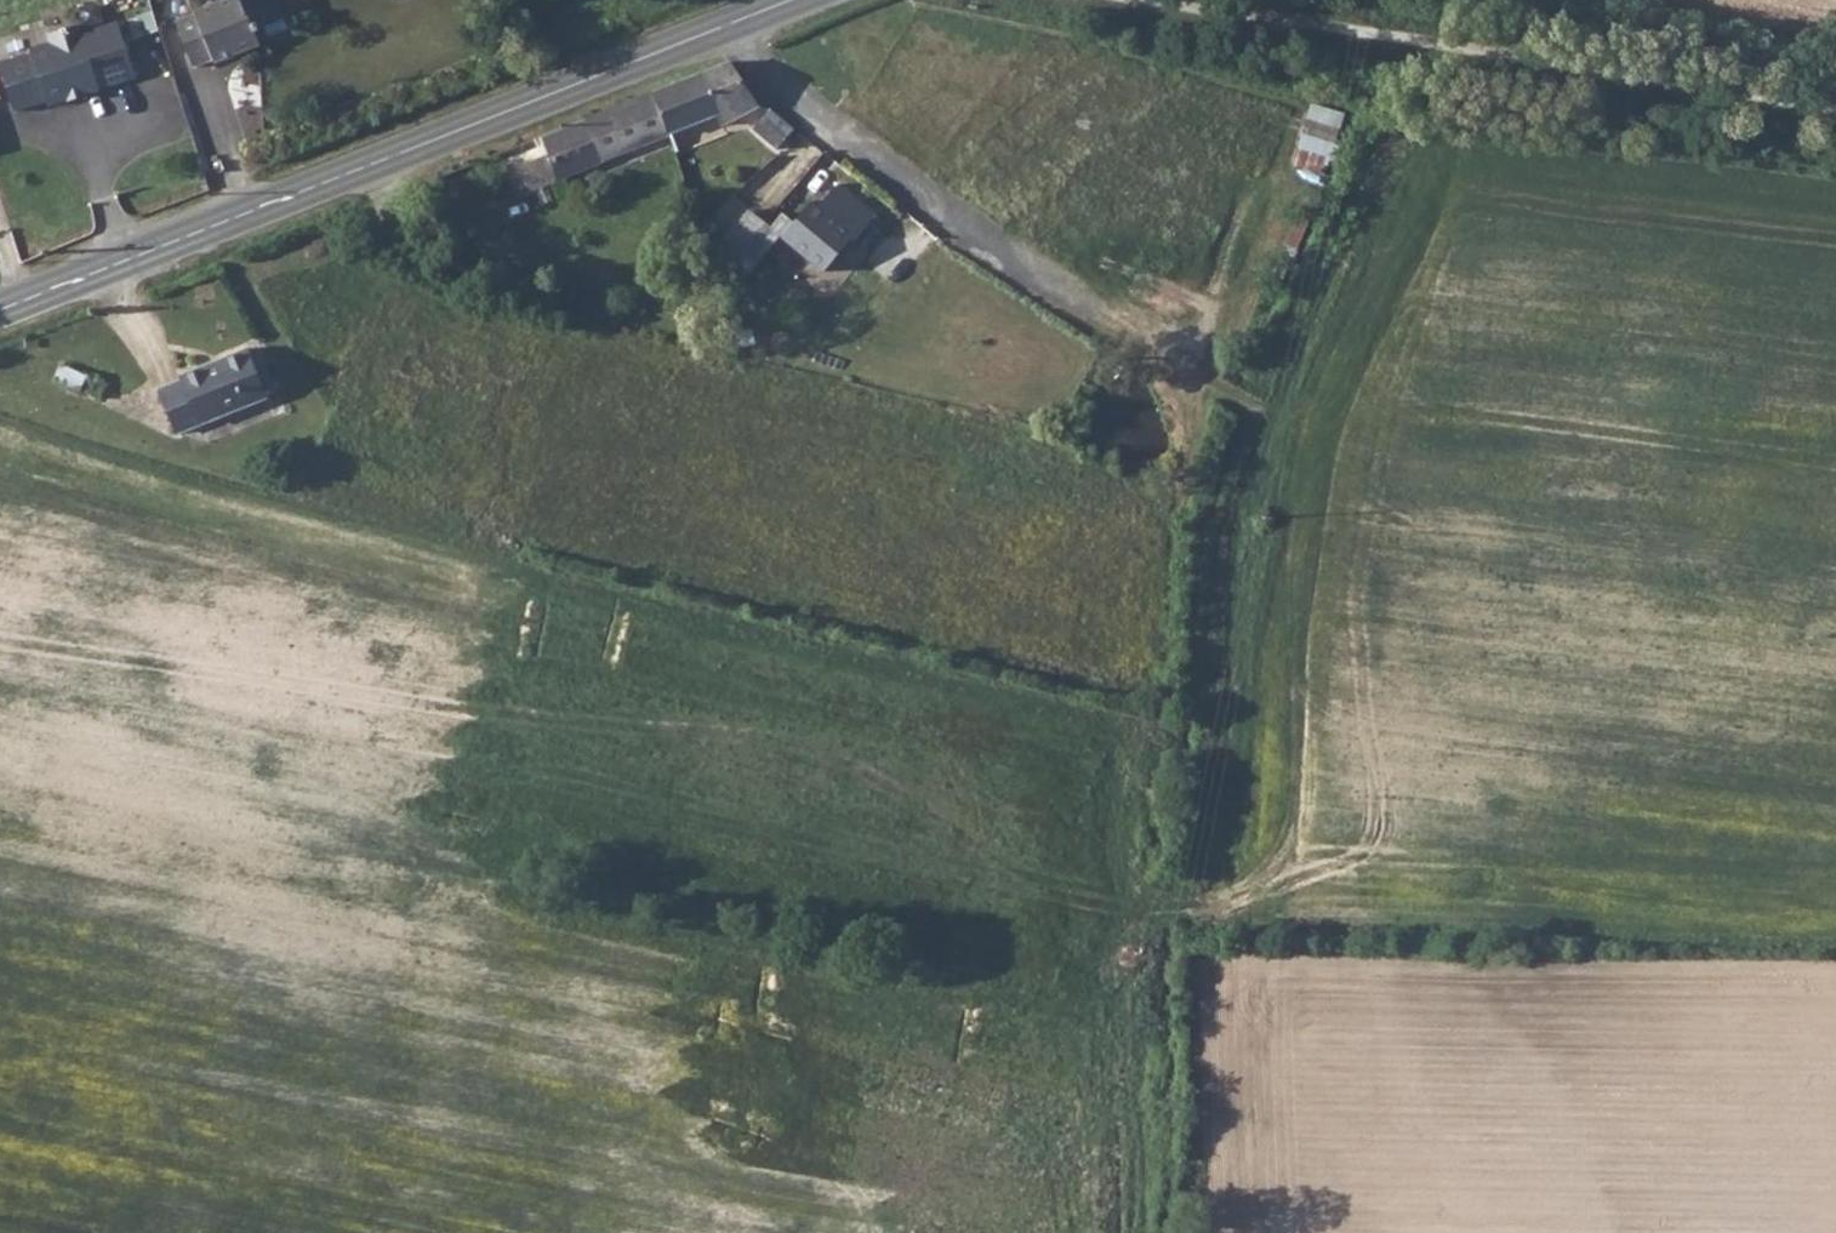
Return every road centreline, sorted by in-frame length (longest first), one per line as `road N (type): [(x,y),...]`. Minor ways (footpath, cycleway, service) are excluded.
road 1 (secondary): [(0,311),(788,0)]

